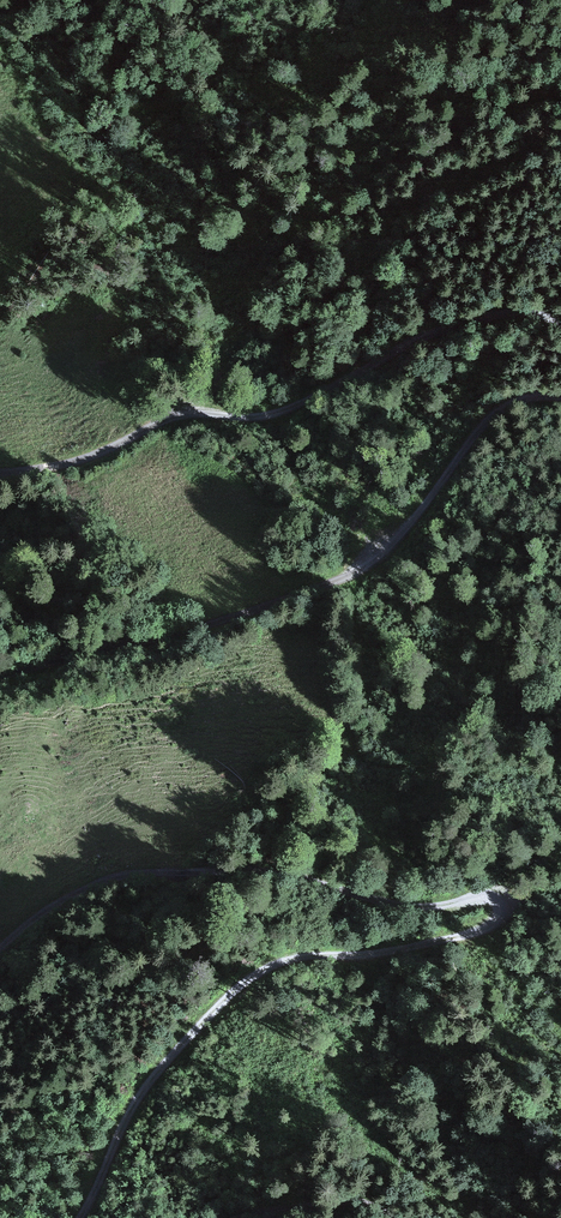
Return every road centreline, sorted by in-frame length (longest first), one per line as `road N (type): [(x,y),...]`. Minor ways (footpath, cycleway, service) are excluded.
road 1 (track): [(0,946),(63,898),(135,872),(270,869),(385,901),(434,906),(492,892),(508,897),(507,912),(479,928),(381,952),(294,955),(253,972),(140,1091),(77,1217)]
road 2 (track): [(0,676),(240,614),(364,564),(416,514),(487,418),(522,397),(560,395)]
road 3 (track): [(560,321),(523,311),(480,317),(409,341),(274,414),(168,417),(77,461),(0,472)]
road 4 (track): [(226,1217),(353,1199),(396,1217)]

